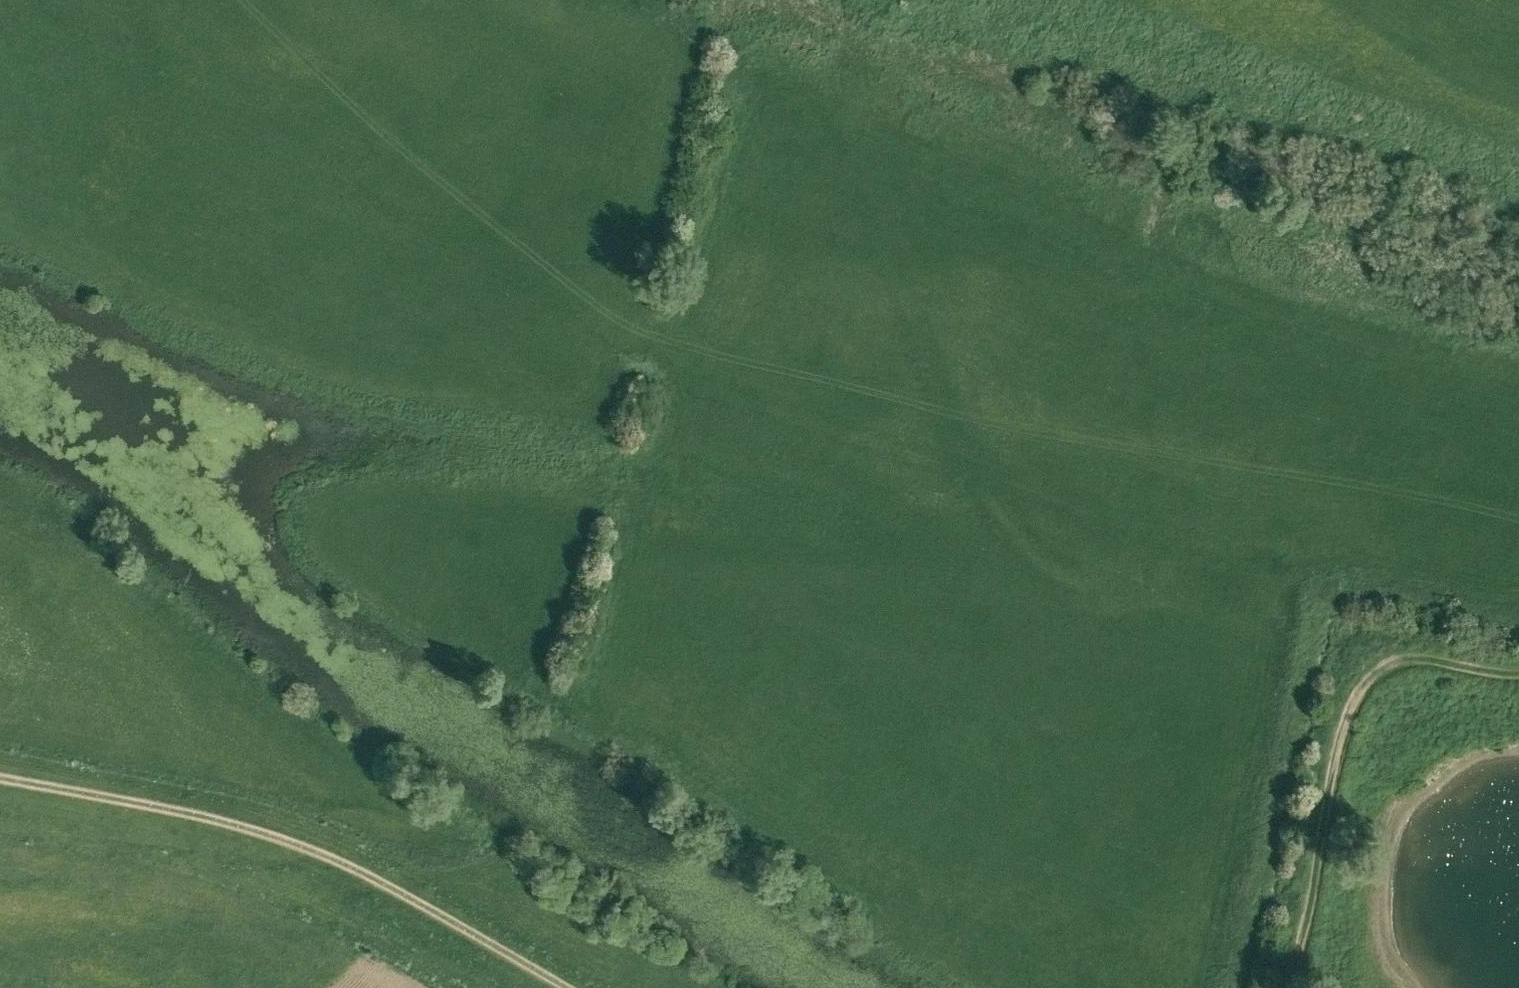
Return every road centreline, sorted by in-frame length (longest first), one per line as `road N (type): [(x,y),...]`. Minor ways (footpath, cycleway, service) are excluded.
road 1 (track): [(0,777),(224,821),(322,854),(569,987)]
road 2 (track): [(1291,987),(1339,741),(1360,689),(1393,664),(1417,659),(1518,671)]

